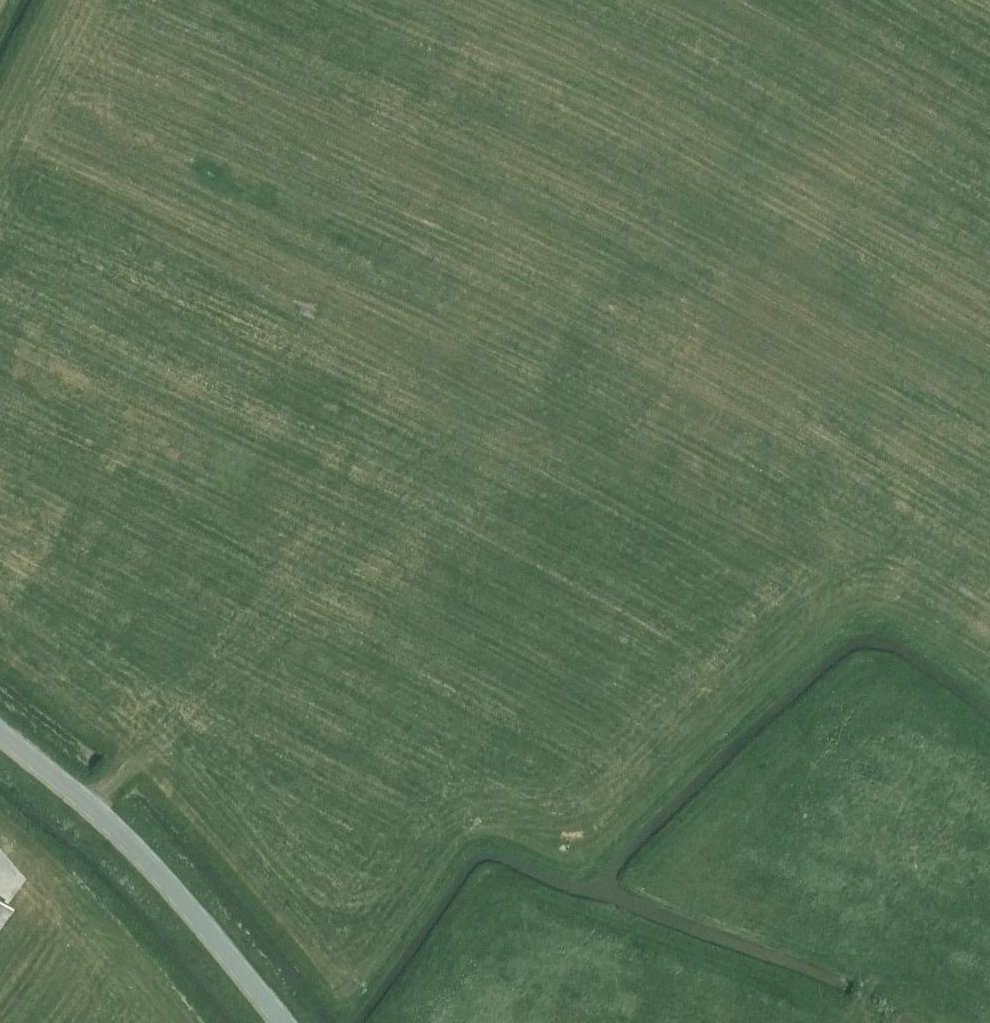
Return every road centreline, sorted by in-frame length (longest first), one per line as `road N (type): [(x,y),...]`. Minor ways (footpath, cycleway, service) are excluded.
road 1 (tertiary): [(283,1022),(141,855),(0,731)]

